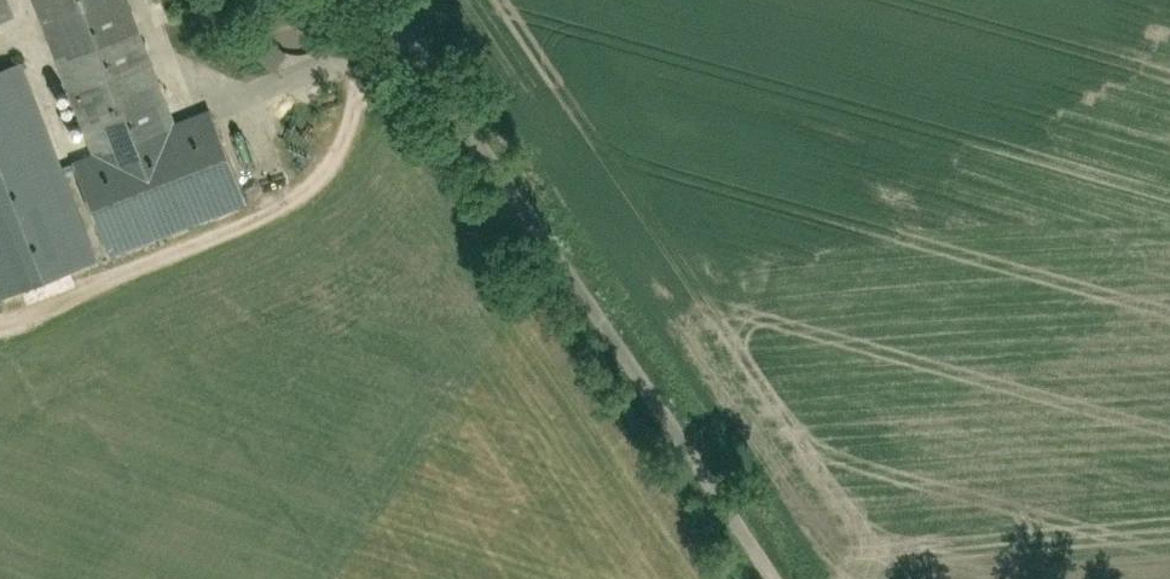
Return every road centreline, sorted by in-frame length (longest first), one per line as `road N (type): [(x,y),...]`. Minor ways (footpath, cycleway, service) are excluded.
road 1 (residential): [(383,0),(772,578)]

